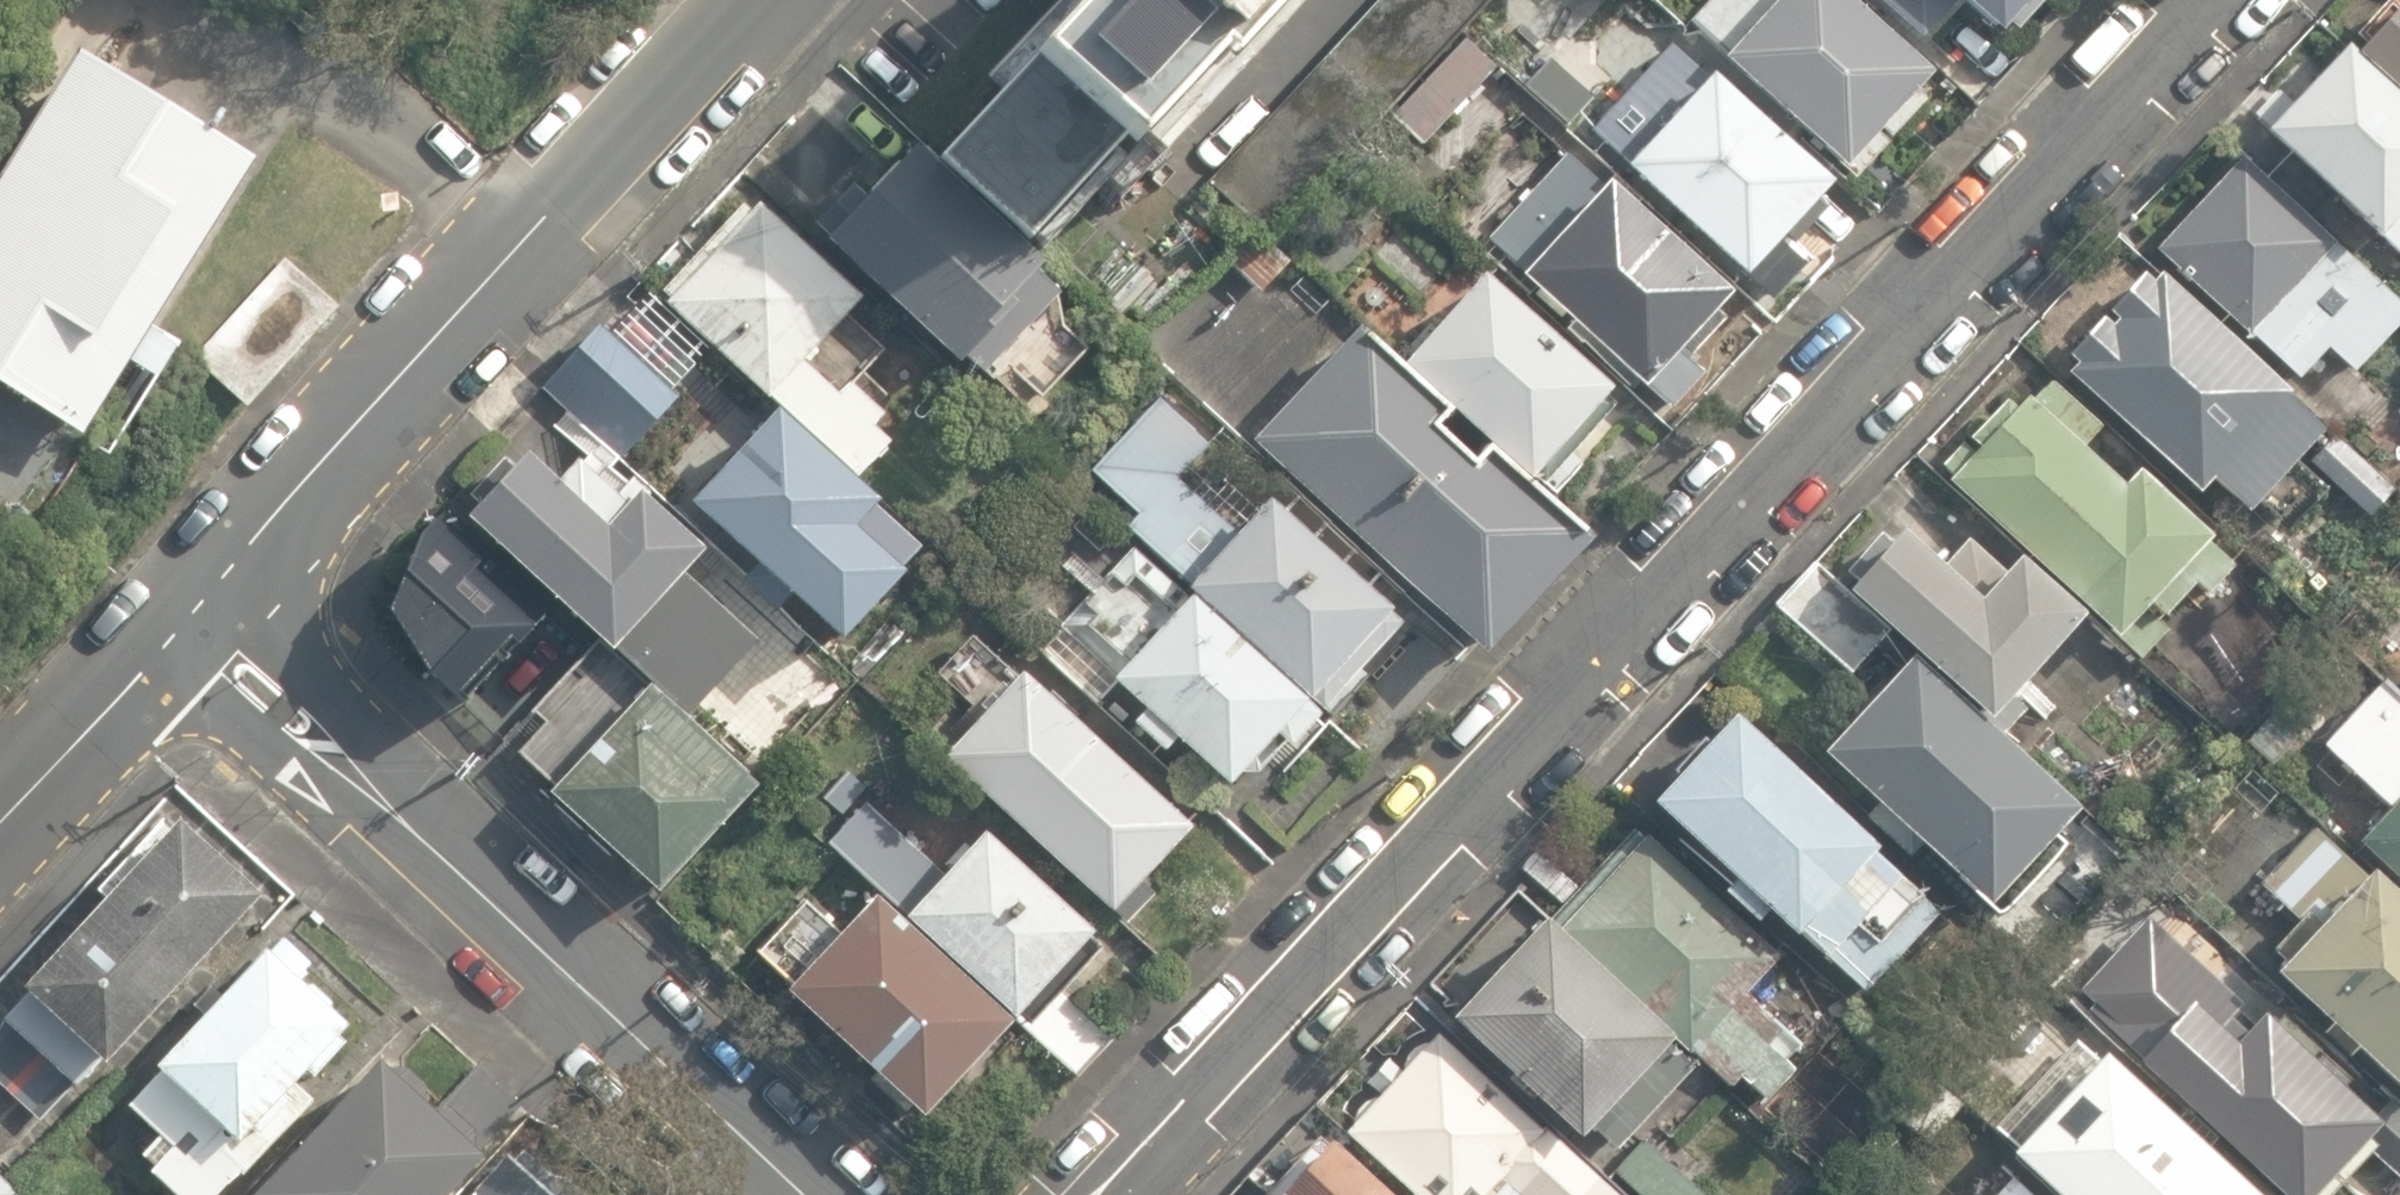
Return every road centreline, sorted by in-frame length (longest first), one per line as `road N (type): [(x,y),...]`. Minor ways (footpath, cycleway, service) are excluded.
road 1 (residential): [(2253,0),(1086,1194)]
road 2 (residential): [(187,605),(802,1194)]
road 3 (residential): [(745,0),(187,605)]
road 4 (residential): [(187,605),(0,813)]

